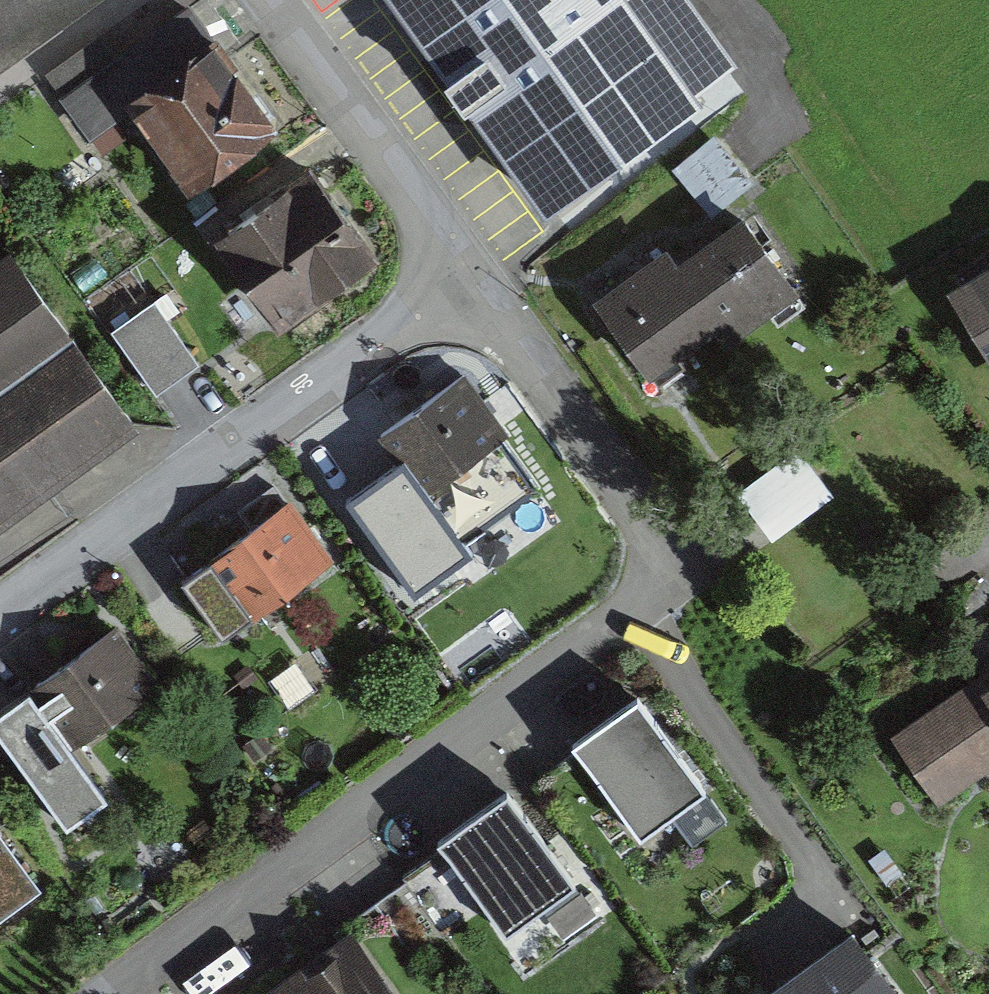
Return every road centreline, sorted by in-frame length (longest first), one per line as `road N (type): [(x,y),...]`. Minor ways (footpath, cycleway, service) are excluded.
road 1 (residential): [(466,274),(651,527),(662,551),(649,594),(115,993)]
road 2 (residential): [(466,274),(0,614)]
road 3 (residential): [(266,0),(466,274)]

